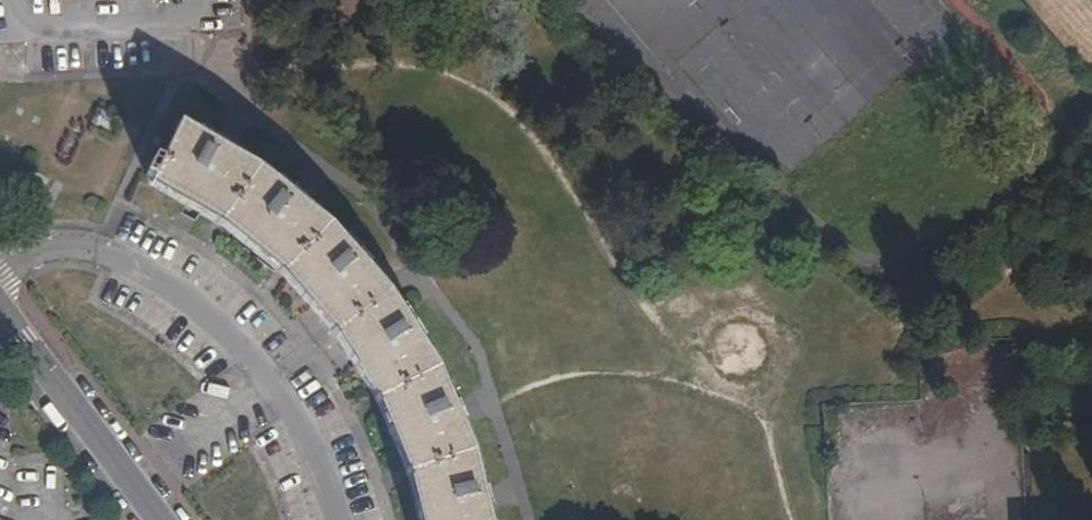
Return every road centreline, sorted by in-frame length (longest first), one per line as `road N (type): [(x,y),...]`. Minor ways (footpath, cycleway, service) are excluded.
road 1 (residential): [(0,313),(158,519)]

